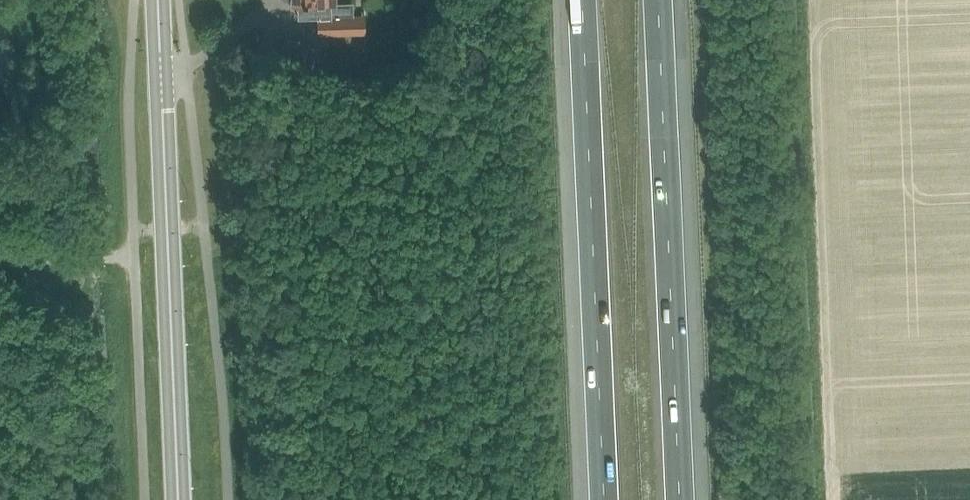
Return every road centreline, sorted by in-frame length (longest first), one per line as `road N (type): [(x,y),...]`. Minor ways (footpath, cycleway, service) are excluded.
road 1 (motorway): [(582,0),(604,499)]
road 2 (motorway): [(679,499),(657,0)]
road 3 (secondary): [(178,499),(157,0)]

